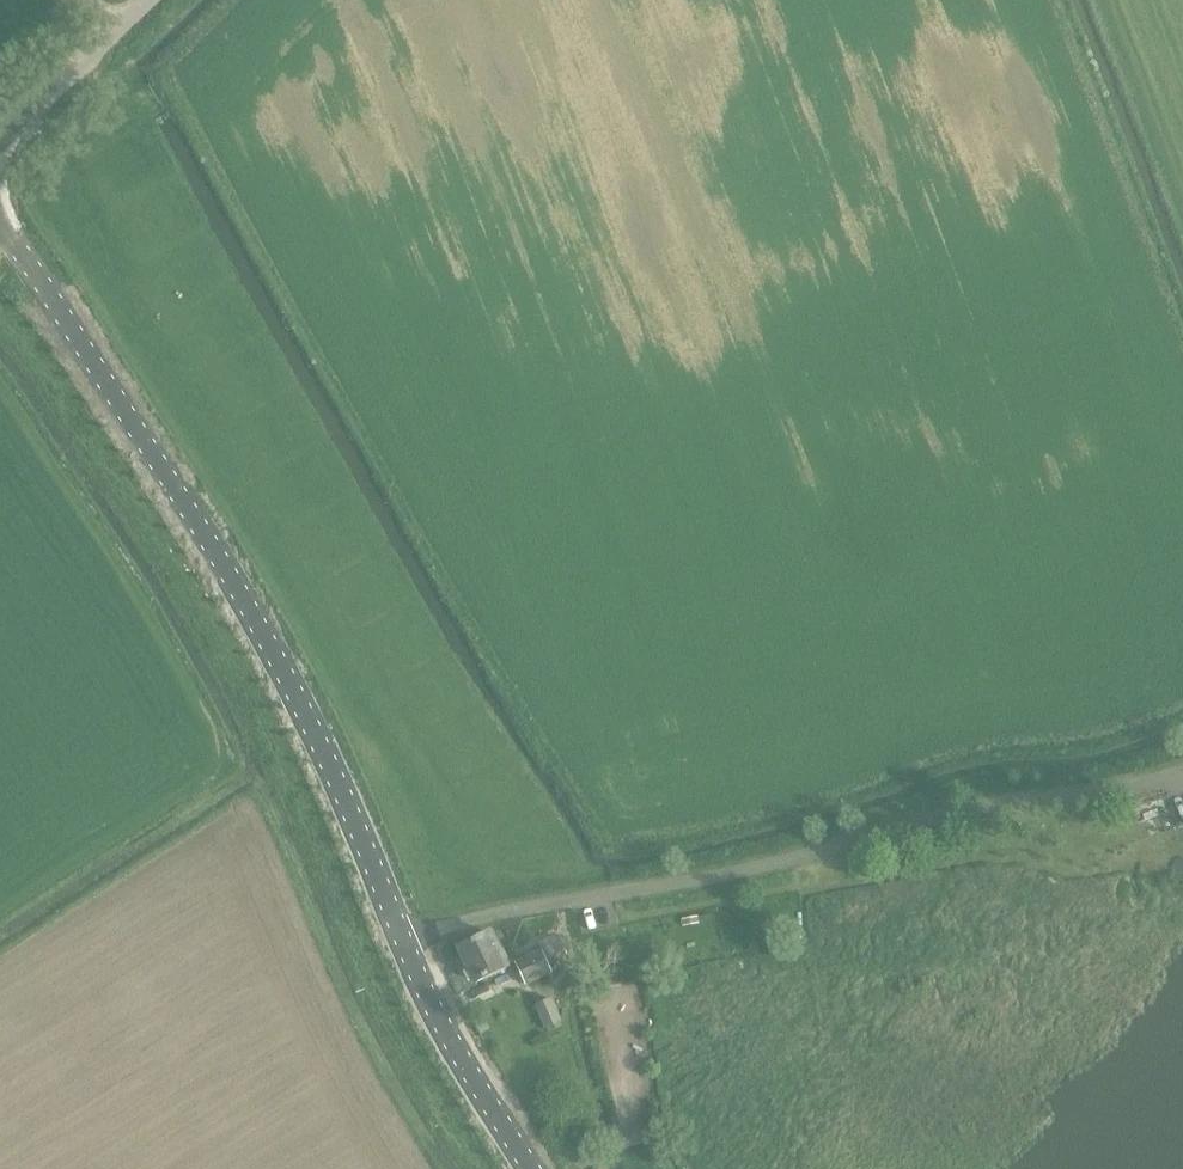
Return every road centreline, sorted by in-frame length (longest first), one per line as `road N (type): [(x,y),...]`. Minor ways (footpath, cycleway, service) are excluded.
road 1 (unclassified): [(533,1168),(430,1002),(277,657),(219,556),(0,229)]
road 2 (unclassified): [(0,143),(149,0)]

